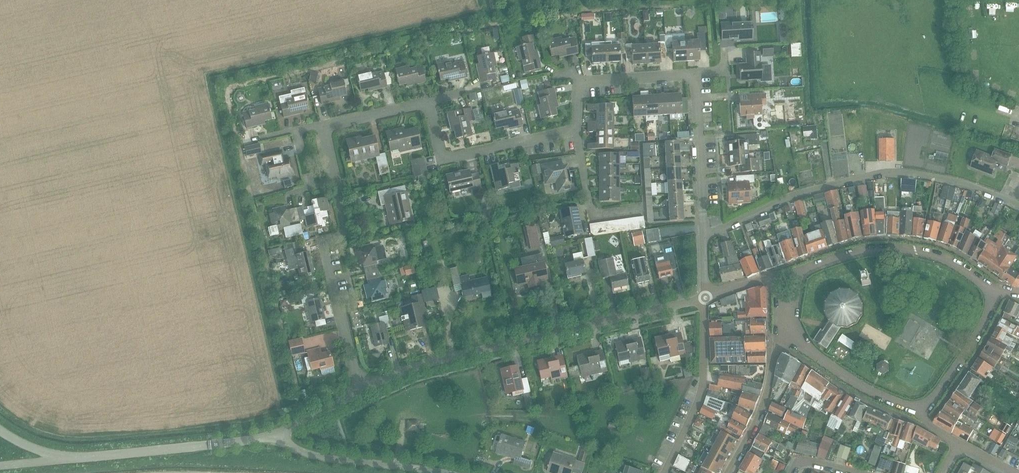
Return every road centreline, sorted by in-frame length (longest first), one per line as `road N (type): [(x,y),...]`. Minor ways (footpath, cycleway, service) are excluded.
road 1 (residential): [(359,388),(705,298)]
road 2 (residential): [(1018,206),(939,179),(880,174),(784,200),(703,236)]
road 3 (residential): [(359,388),(324,248),(345,231),(323,125)]
road 4 (residential): [(703,236),(694,79),(602,77)]
road 5 (residential): [(994,294),(942,255),(915,249),(855,252),(790,274)]
road 6 (residential): [(576,129),(453,160),(439,150),(427,101)]
road 7 (residential): [(665,472),(703,380),(705,298)]
road 8 (residential): [(444,472),(303,453),(275,437)]
road 9 (residential): [(923,413),(863,386),(790,335)]
road 10 (unclassified): [(60,458),(211,444)]
road 11 (residential): [(728,472),(790,335)]
road 12 (residential): [(923,413),(985,322),(994,294)]
road 13 (residential): [(644,210),(593,214),(576,129)]

